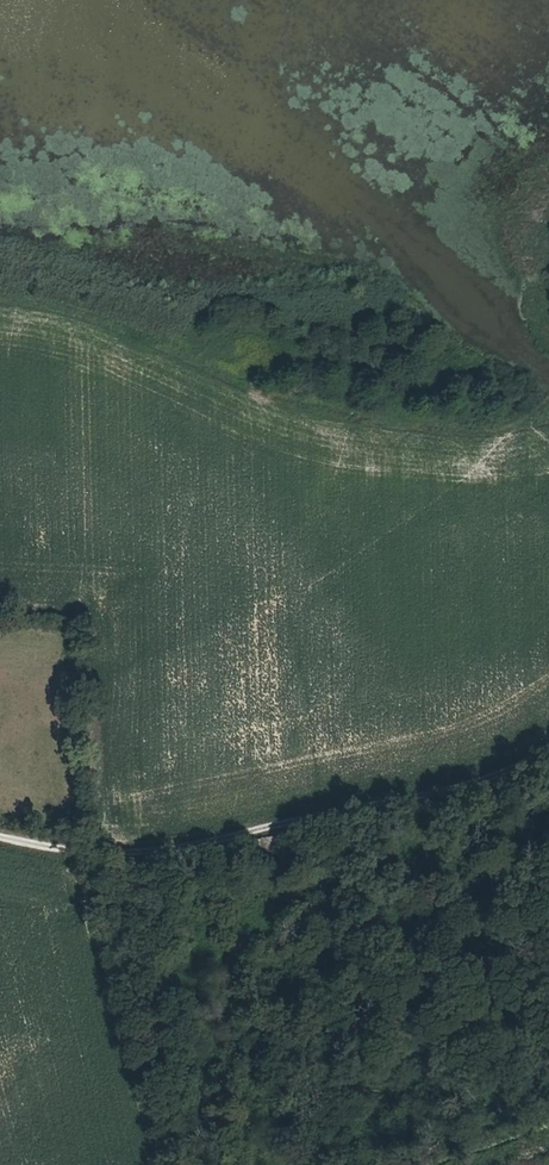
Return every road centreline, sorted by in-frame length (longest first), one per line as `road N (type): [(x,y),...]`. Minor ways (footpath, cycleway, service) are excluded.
road 1 (unclassified): [(0,840),(113,855),(302,821),(505,770),(548,743)]

